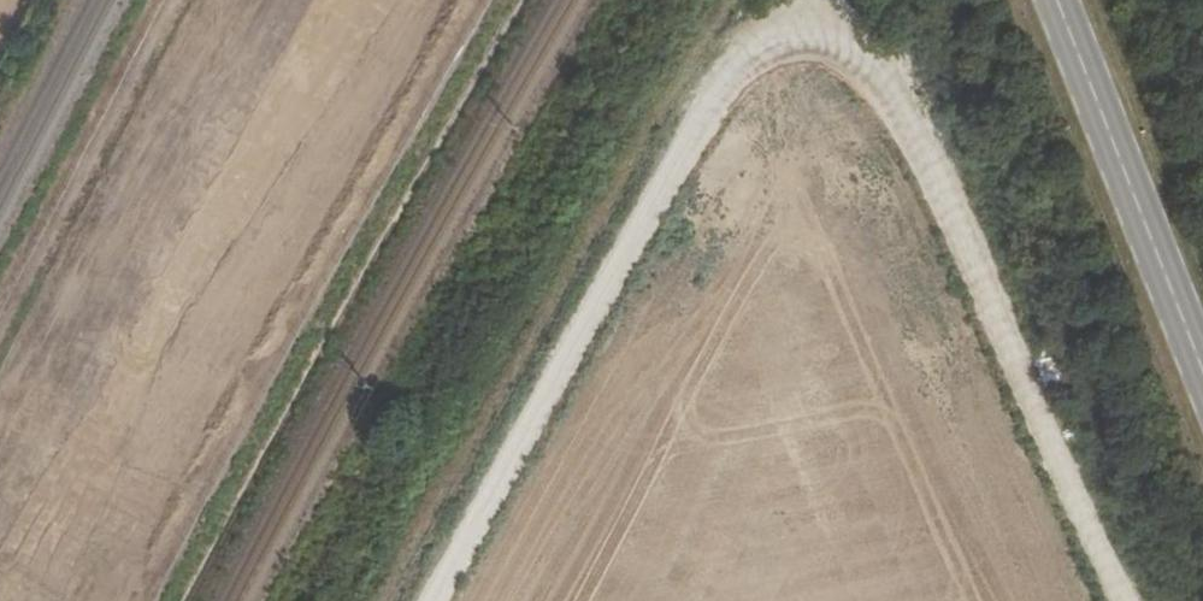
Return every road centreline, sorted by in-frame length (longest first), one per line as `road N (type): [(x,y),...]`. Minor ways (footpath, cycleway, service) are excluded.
road 1 (track): [(453,600),(694,164),(743,96),(789,63),(864,74),(894,97),(1110,600)]
road 2 (track): [(0,583),(296,0)]
road 3 (secondary): [(1059,0),(1202,370)]

